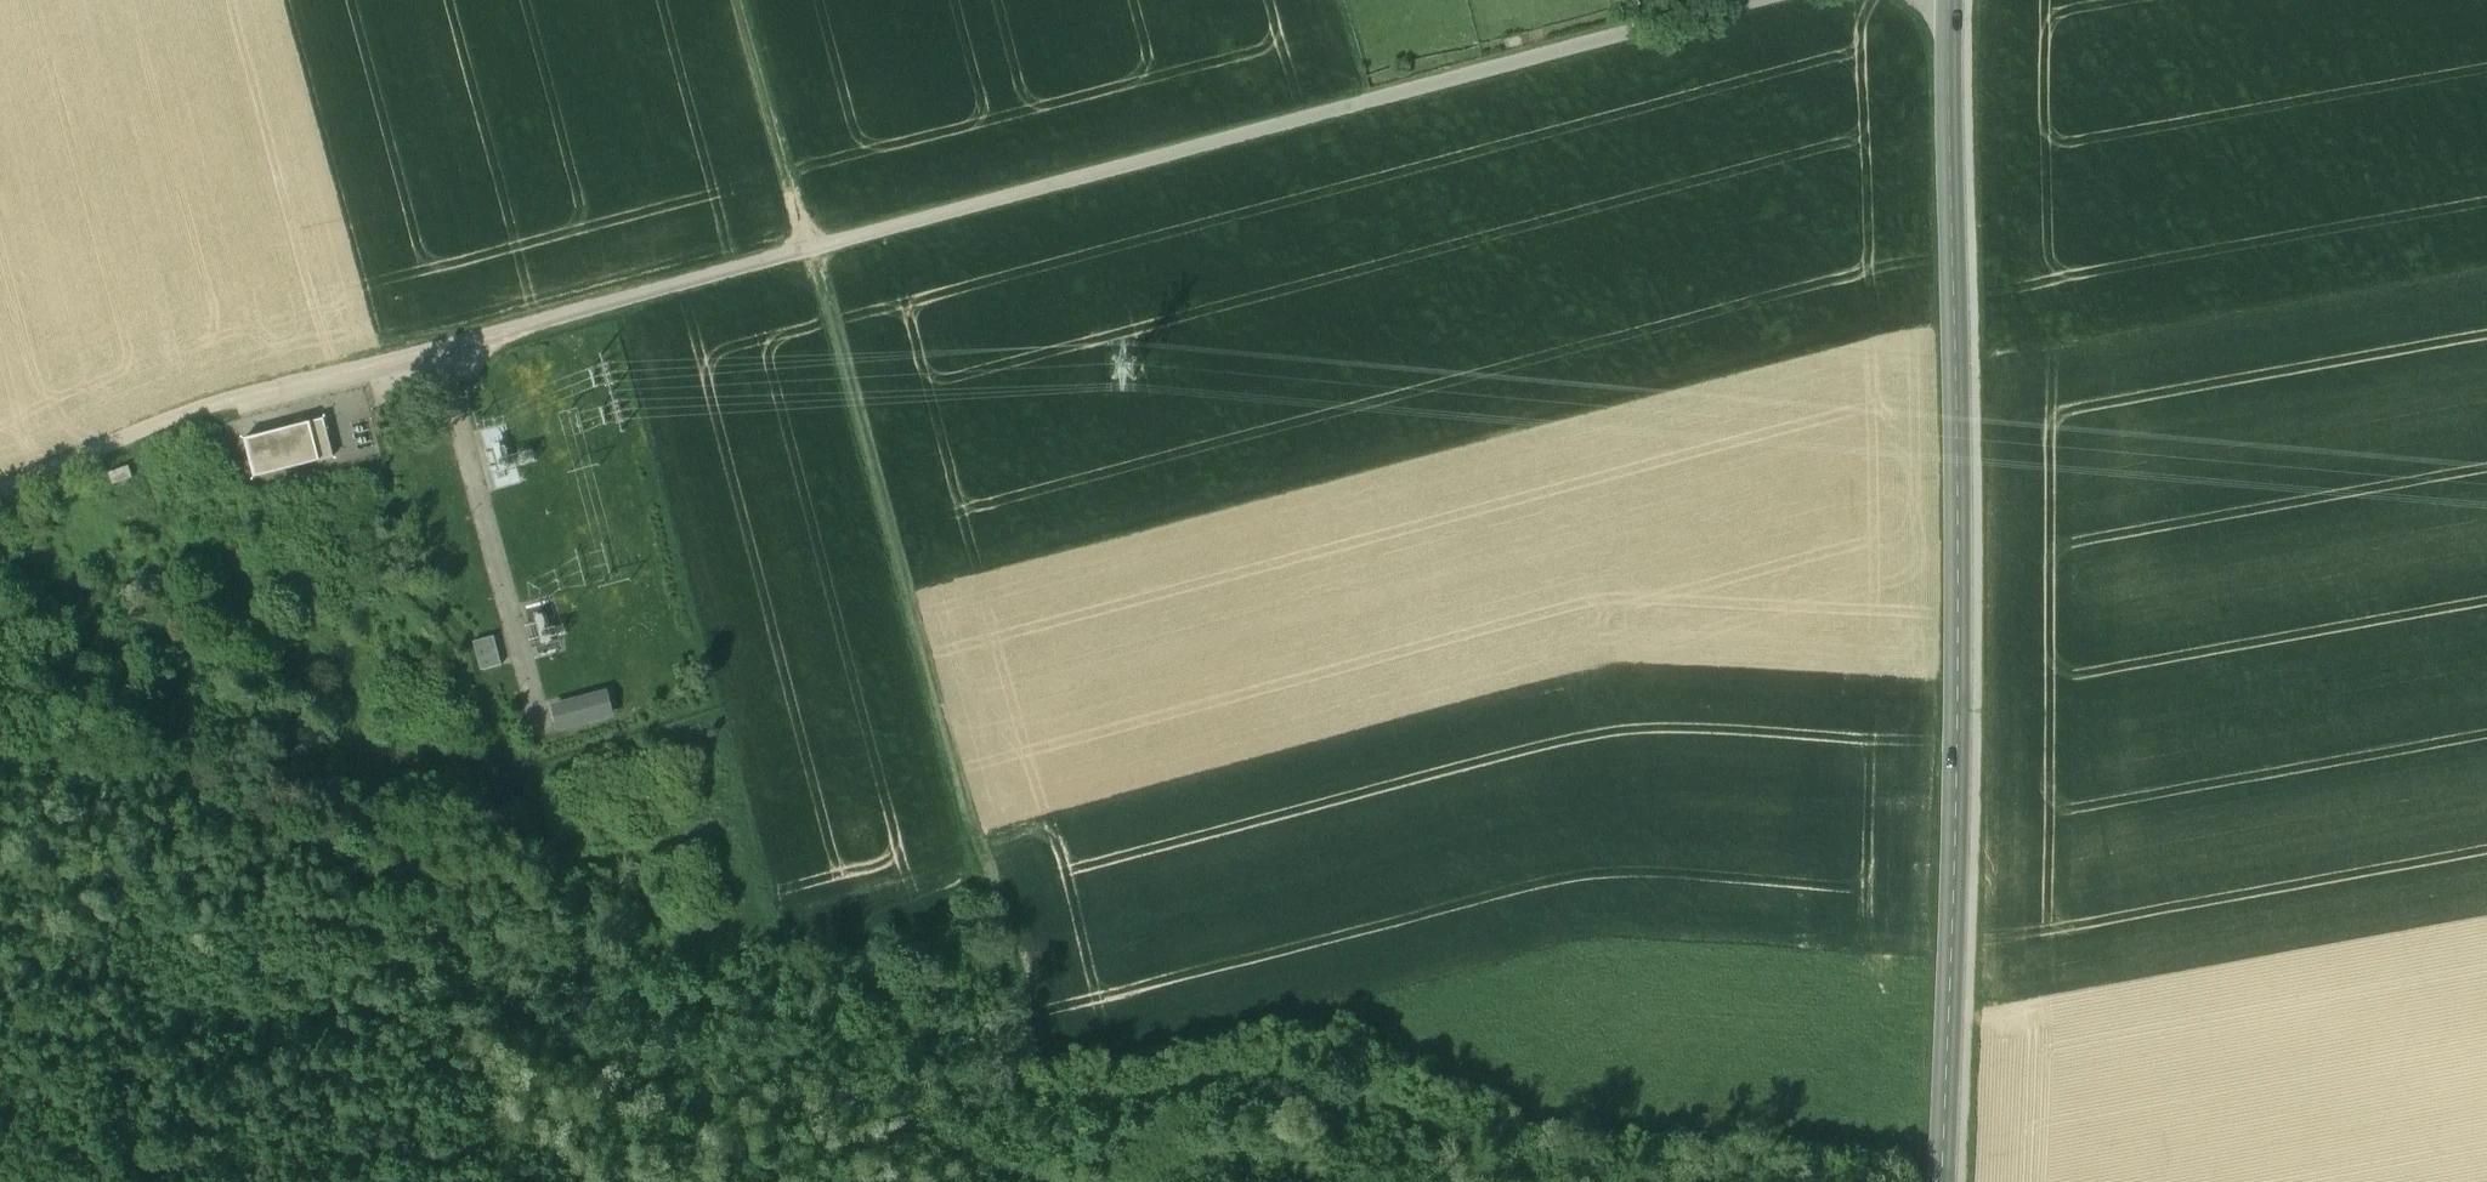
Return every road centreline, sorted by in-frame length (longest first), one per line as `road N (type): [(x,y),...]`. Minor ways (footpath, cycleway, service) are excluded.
road 1 (track): [(1729,0),(203,410),(0,488)]
road 2 (residential): [(1962,1181),(1954,0)]
road 3 (track): [(742,0),(1036,1074)]

